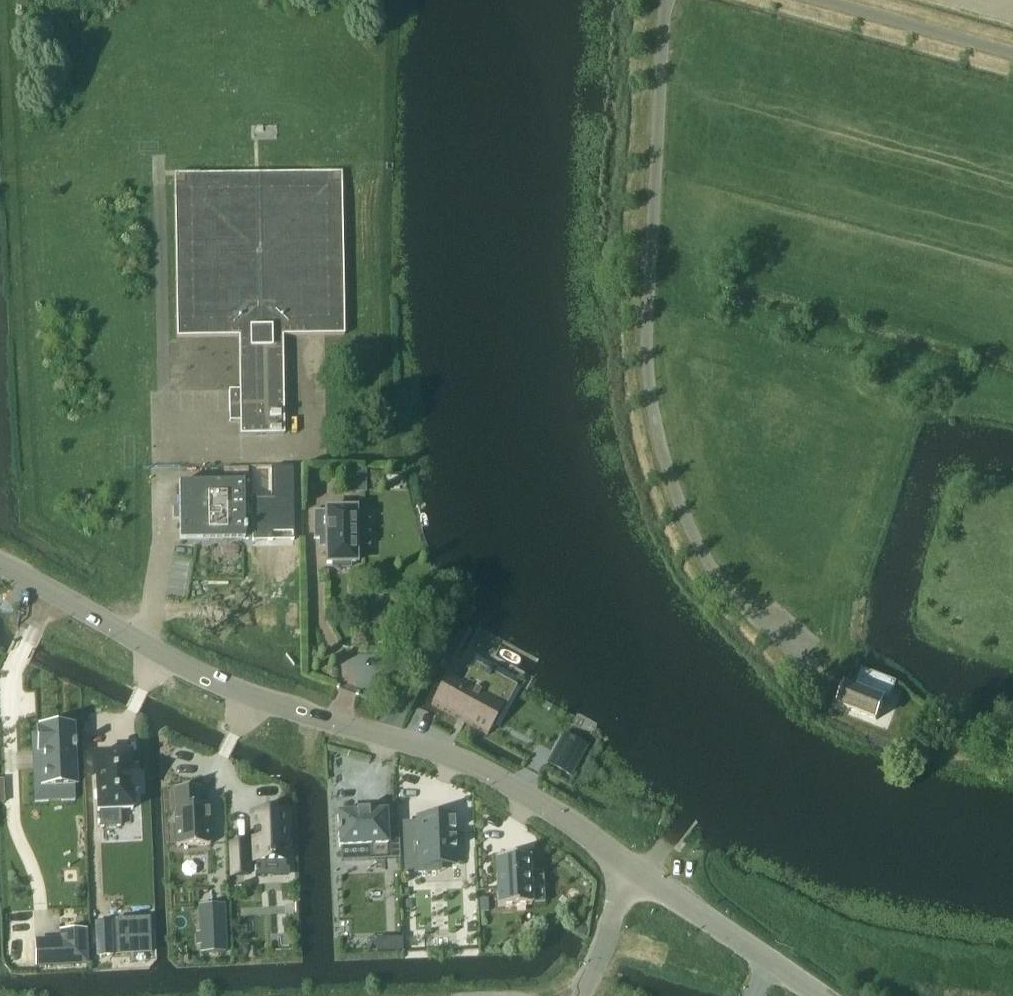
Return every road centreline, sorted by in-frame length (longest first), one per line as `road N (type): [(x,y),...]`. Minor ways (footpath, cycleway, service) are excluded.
road 1 (tertiary): [(820,995),(546,808),(457,759),(222,688),(0,565)]

